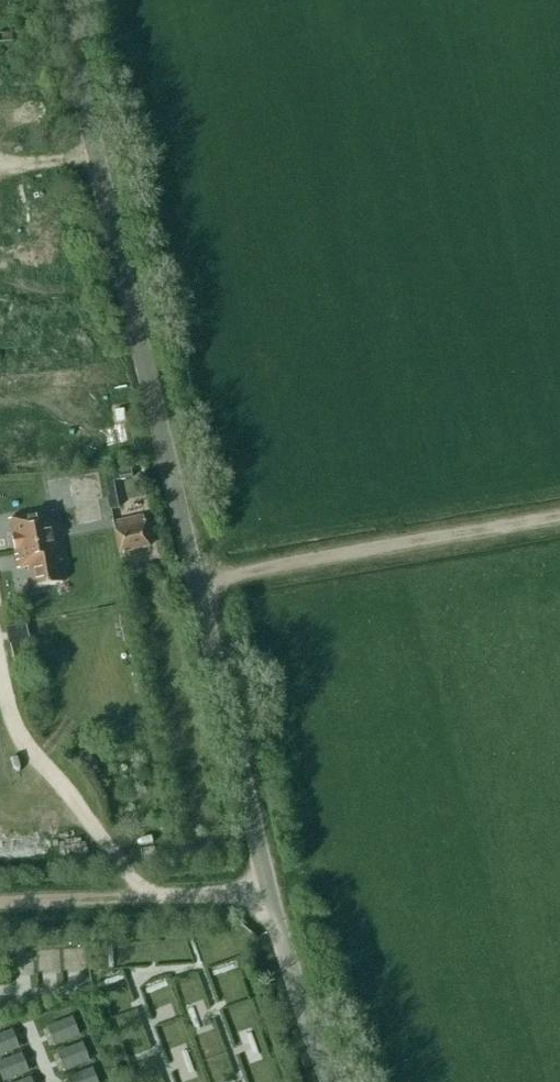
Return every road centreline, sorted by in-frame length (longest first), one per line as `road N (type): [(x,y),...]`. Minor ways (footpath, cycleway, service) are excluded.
road 1 (unclassified): [(329,1081),(289,984),(264,890),(67,0)]
road 2 (track): [(195,586),(559,523)]
road 3 (track): [(0,904),(264,890)]

